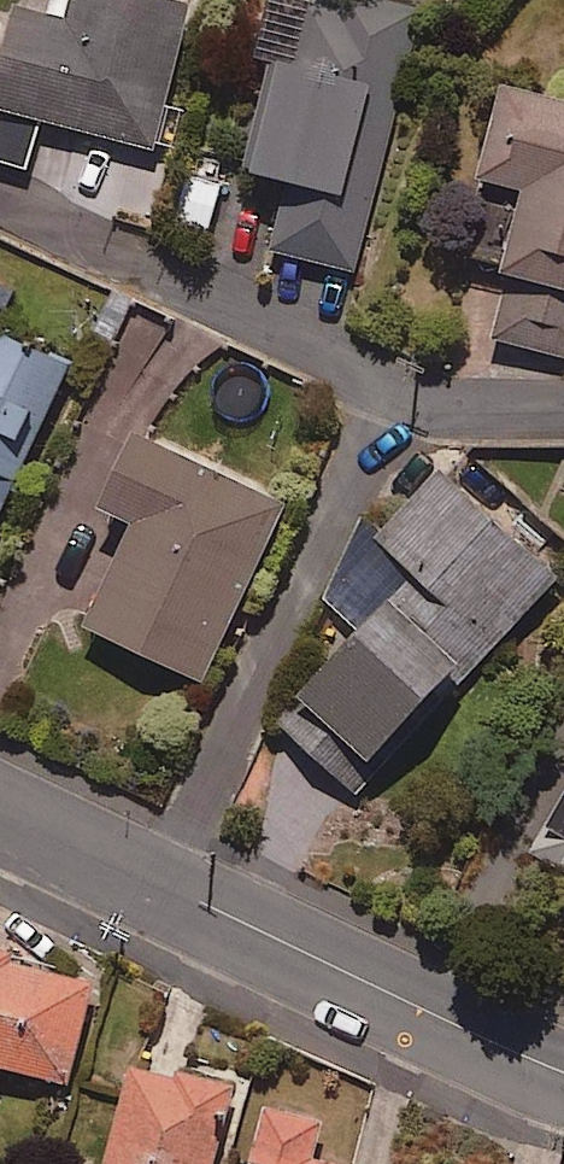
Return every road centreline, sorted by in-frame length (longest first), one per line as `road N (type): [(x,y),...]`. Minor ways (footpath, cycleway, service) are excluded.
road 1 (tertiary): [(0,810),(563,1070)]

